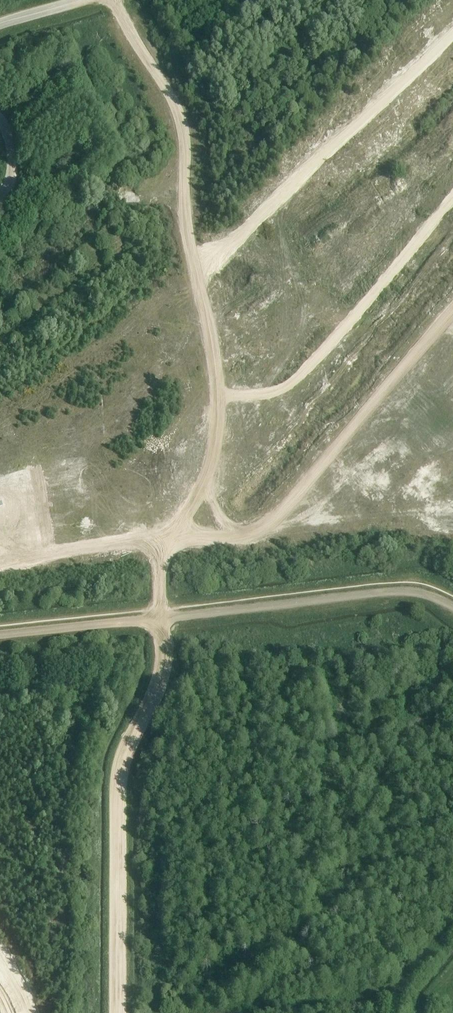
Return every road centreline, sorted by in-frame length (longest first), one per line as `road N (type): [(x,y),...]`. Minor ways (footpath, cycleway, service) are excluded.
road 1 (track): [(111,0),(180,118),(185,206),(219,409),(208,473),(160,557),(159,682),(121,763),(118,1012)]
road 2 (track): [(452,606),(401,591),(0,634)]
road 3 (track): [(452,313),(267,524),(209,538),(177,530)]

